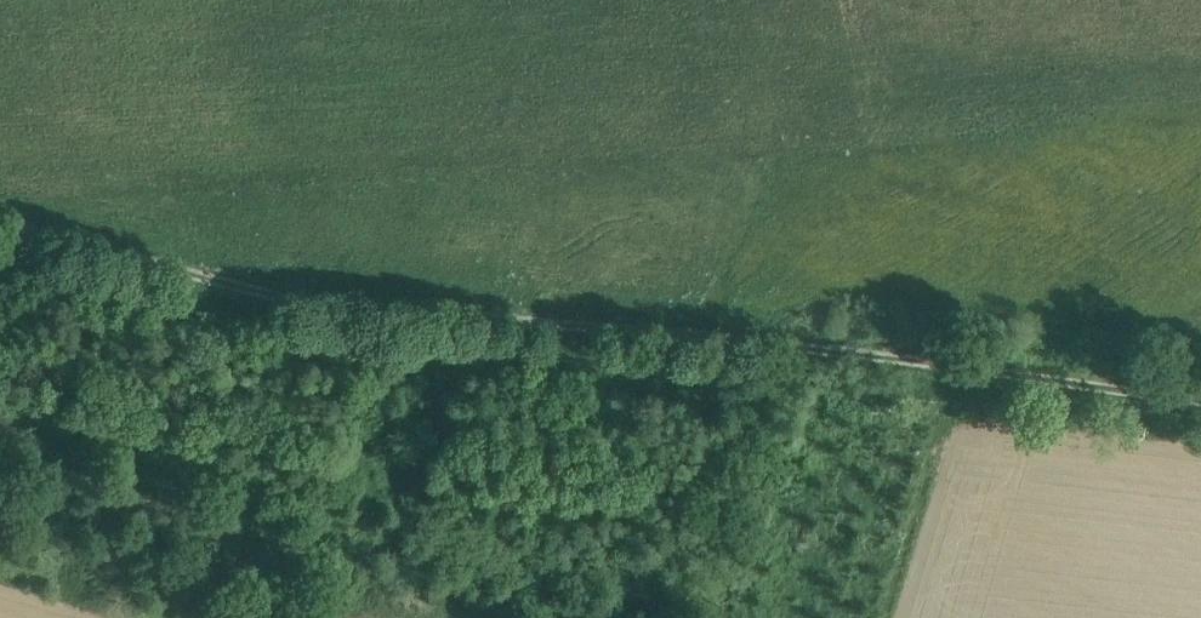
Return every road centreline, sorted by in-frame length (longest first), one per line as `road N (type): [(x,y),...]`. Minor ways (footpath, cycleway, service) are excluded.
road 1 (track): [(1200,393),(767,336),(330,300),(0,217)]
road 2 (track): [(889,617),(956,359)]

